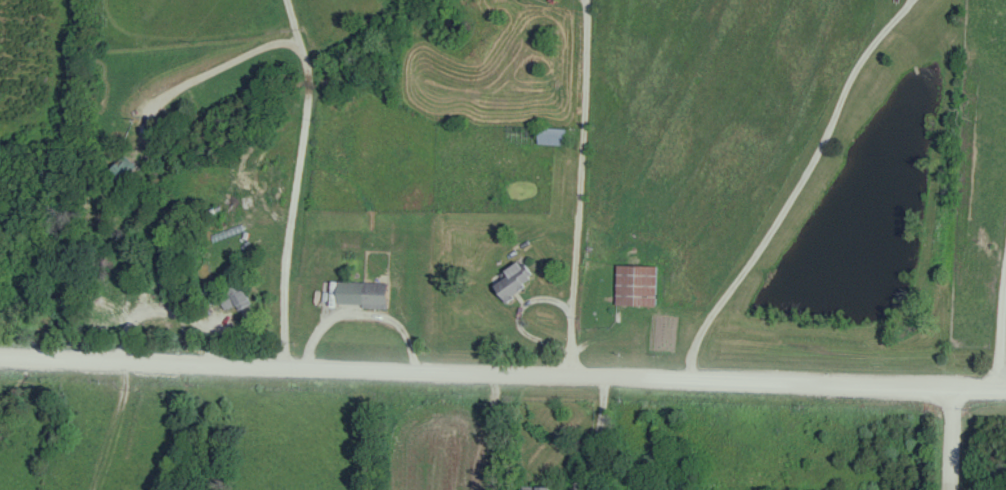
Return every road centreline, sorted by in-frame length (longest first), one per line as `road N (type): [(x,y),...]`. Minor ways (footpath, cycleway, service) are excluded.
road 1 (residential): [(0,358),(1005,391)]
road 2 (residential): [(575,378),(591,0)]

